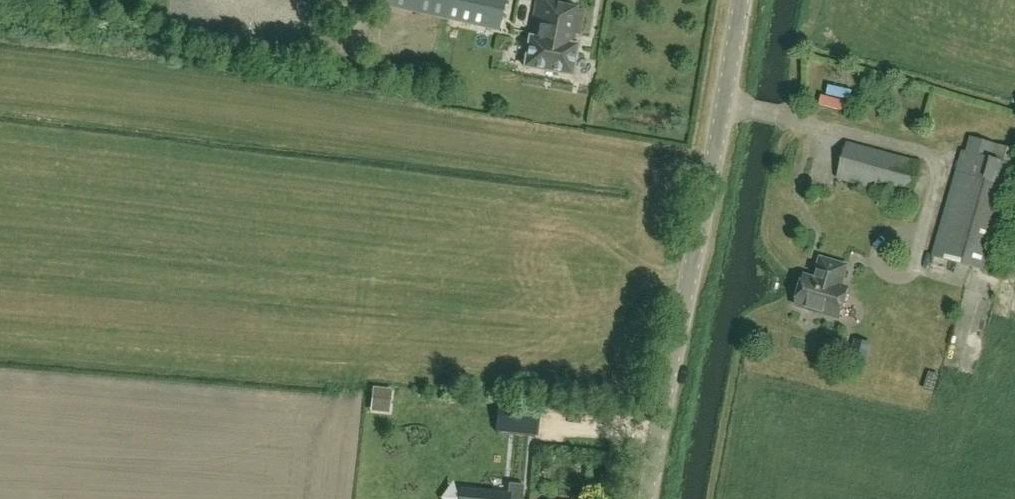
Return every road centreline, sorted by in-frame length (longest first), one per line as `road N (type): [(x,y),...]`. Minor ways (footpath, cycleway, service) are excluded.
road 1 (tertiary): [(651,498),(741,0)]

